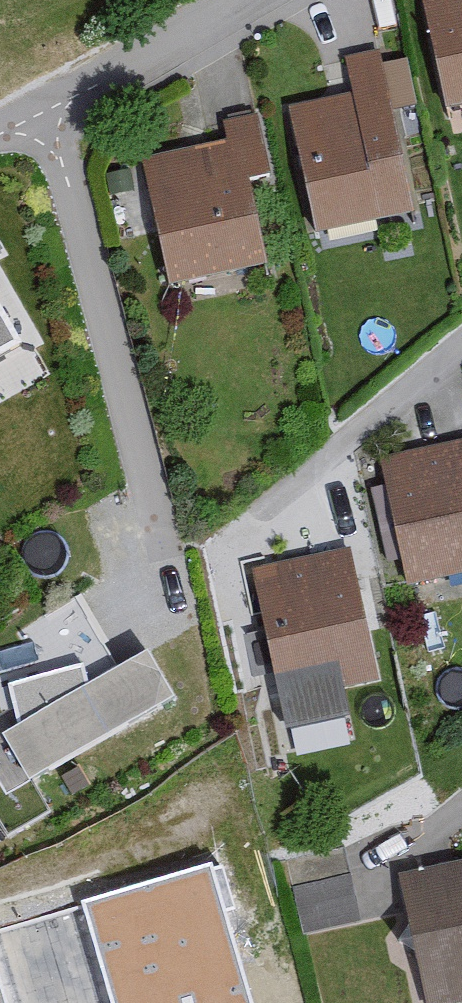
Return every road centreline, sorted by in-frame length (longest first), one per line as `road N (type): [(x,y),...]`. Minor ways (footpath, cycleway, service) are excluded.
road 1 (residential): [(253,0),(0,142)]
road 2 (residential): [(461,342),(252,524)]

